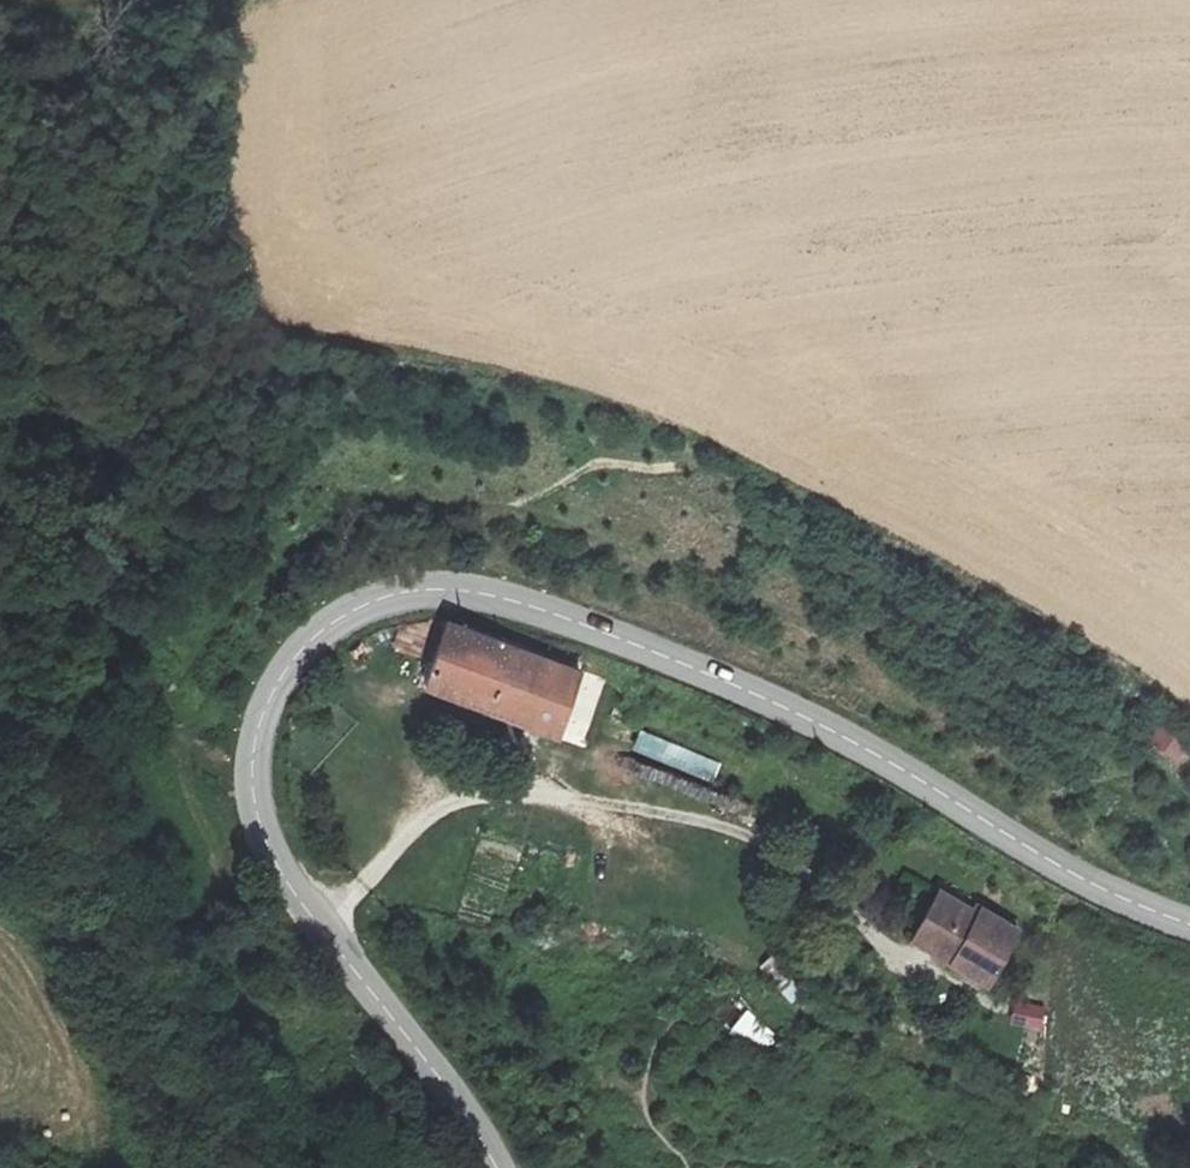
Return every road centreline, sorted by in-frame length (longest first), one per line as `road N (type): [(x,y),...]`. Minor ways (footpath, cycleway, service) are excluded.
road 1 (tertiary): [(497,1167),(458,1103),(307,913),(255,810),(252,745),(275,687),(332,623),(390,595),(453,589),(493,596),(651,650),(797,713),(1107,891),(1189,924)]

